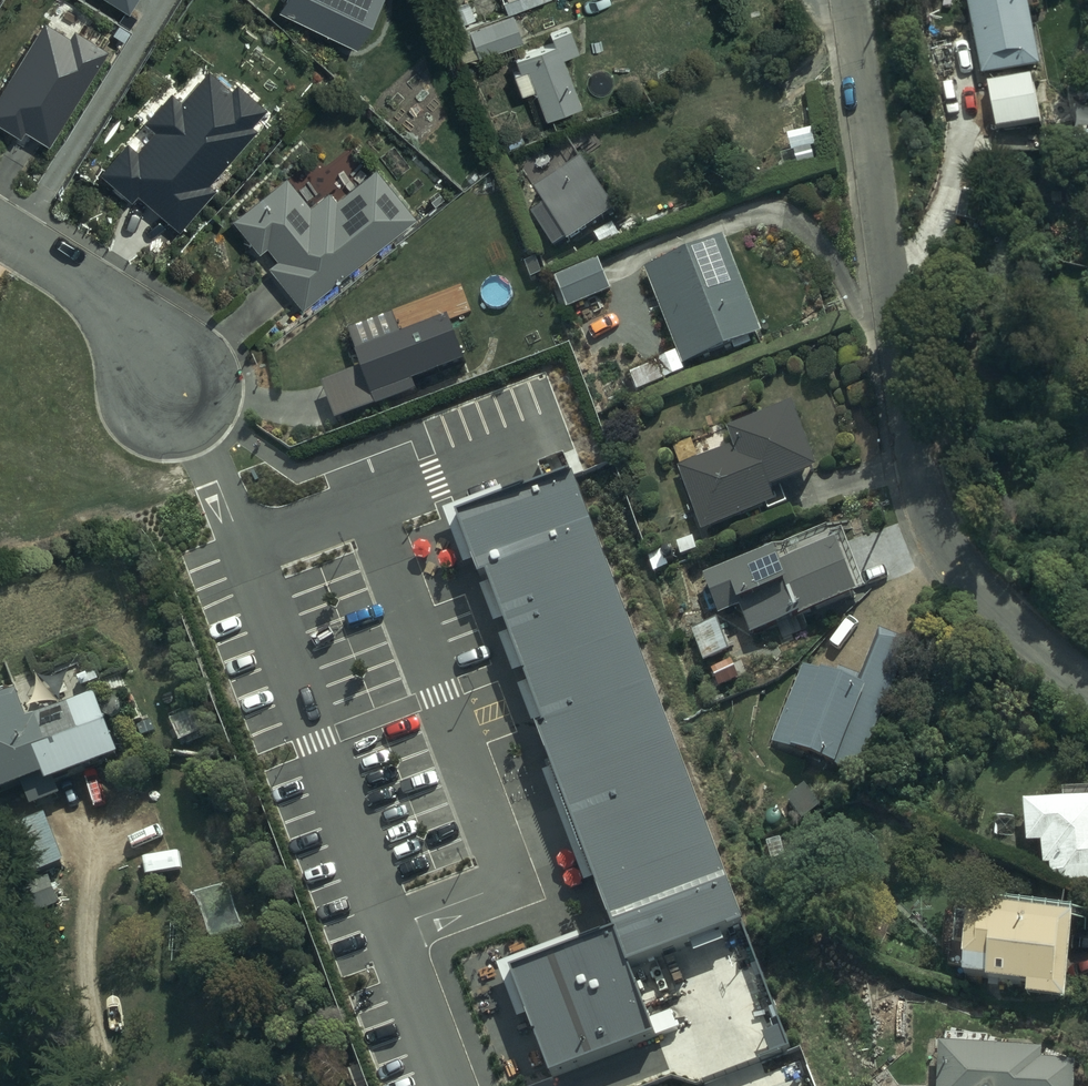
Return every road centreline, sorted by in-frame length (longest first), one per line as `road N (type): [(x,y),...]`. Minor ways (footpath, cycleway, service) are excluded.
road 1 (residential): [(1087,685),(978,589),(944,541),(925,492),(852,0)]
road 2 (residential): [(168,391),(133,320),(0,227)]

